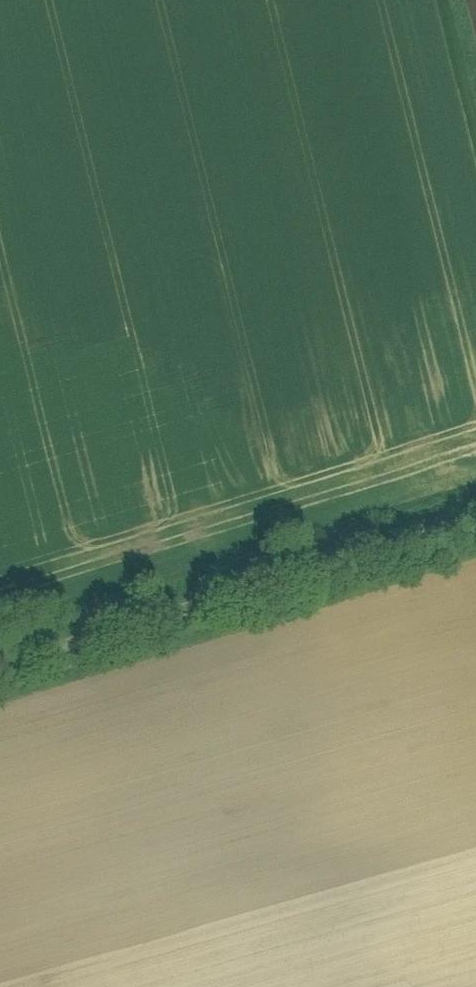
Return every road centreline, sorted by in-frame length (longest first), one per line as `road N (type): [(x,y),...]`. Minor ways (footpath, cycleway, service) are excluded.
road 1 (unclassified): [(0,669),(475,524)]

